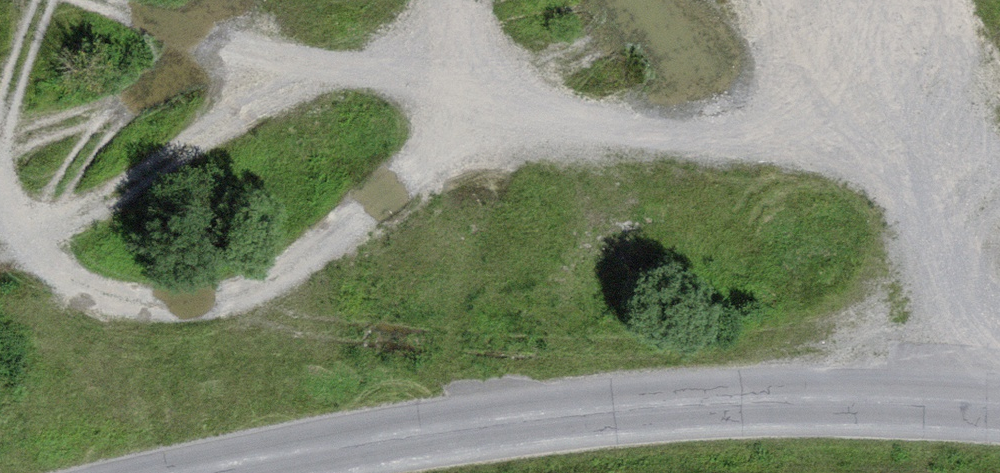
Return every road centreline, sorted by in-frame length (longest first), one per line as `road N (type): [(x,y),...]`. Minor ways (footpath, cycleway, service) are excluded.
road 1 (unclassified): [(203,472),(462,429),(706,404),(999,412)]
road 2 (track): [(0,254),(18,252),(70,290),(134,304),(221,298),(293,265),(422,154),(472,85)]
road 3 (track): [(472,85),(325,74),(228,123),(18,252),(0,195)]
road 4 (track): [(944,405),(937,150),(892,0)]
road 5 (track): [(472,85),(673,67),(848,0)]
road 6 (track): [(673,67),(999,171)]
road 7 (track): [(231,0),(227,33),(160,83),(0,151)]
road 8 (track): [(119,0),(325,74)]
road 9 (track): [(0,124),(46,0)]

